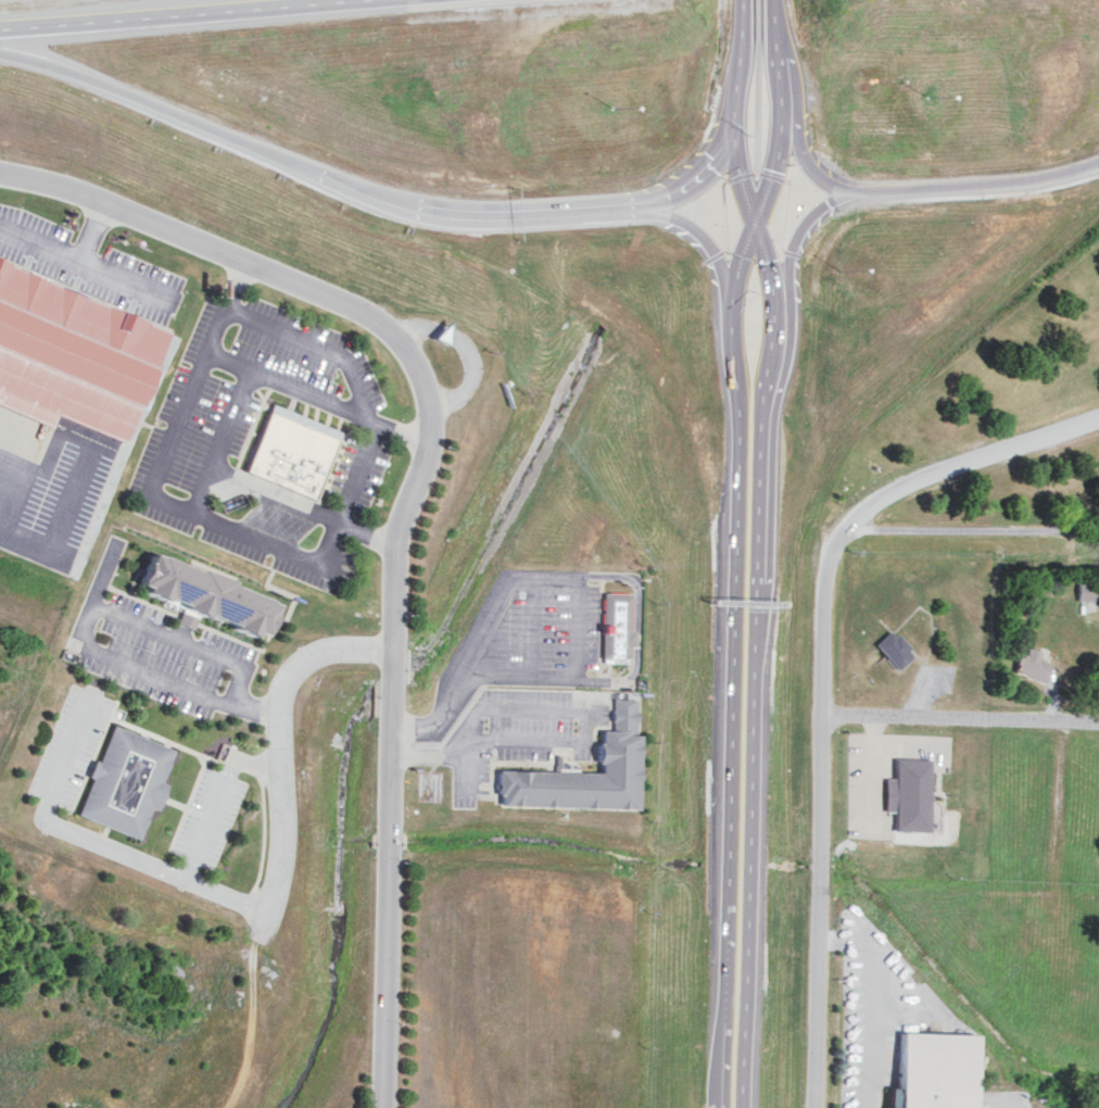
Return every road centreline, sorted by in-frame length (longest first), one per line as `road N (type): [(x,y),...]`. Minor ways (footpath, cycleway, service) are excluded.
road 1 (residential): [(382,1107),(394,546),(432,431),(427,380),(402,333),(364,307),(72,189),(0,174)]
road 2 (residential): [(812,1107),(829,555),(842,532),(906,482),(1098,415)]
road 3 (primary): [(742,1107),(761,451),(775,307)]
road 4 (primary): [(731,313),(740,412),(719,1107)]
road 5 (motorway): [(0,51),(391,204)]
road 6 (residential): [(393,651),(320,653),(288,683),(280,721),(283,852),(257,940)]
road 7 (primary): [(780,0),(769,174),(731,313)]
road 8 (motorway): [(0,27),(316,0)]
road 9 (primary): [(775,307),(774,284),(734,176),(731,113),(743,0)]
road 10 (residential): [(822,714),(1098,721)]
road 11 (motorway): [(391,204),(462,215),(656,210)]
road 12 (motorway): [(846,196),(1047,181),(1098,167)]
road 13 (motorway): [(656,210),(705,236),(731,313)]
road 14 (motorway): [(775,307),(800,235),(846,196)]
road 15 (motorway): [(656,210),(690,182),(731,113)]

